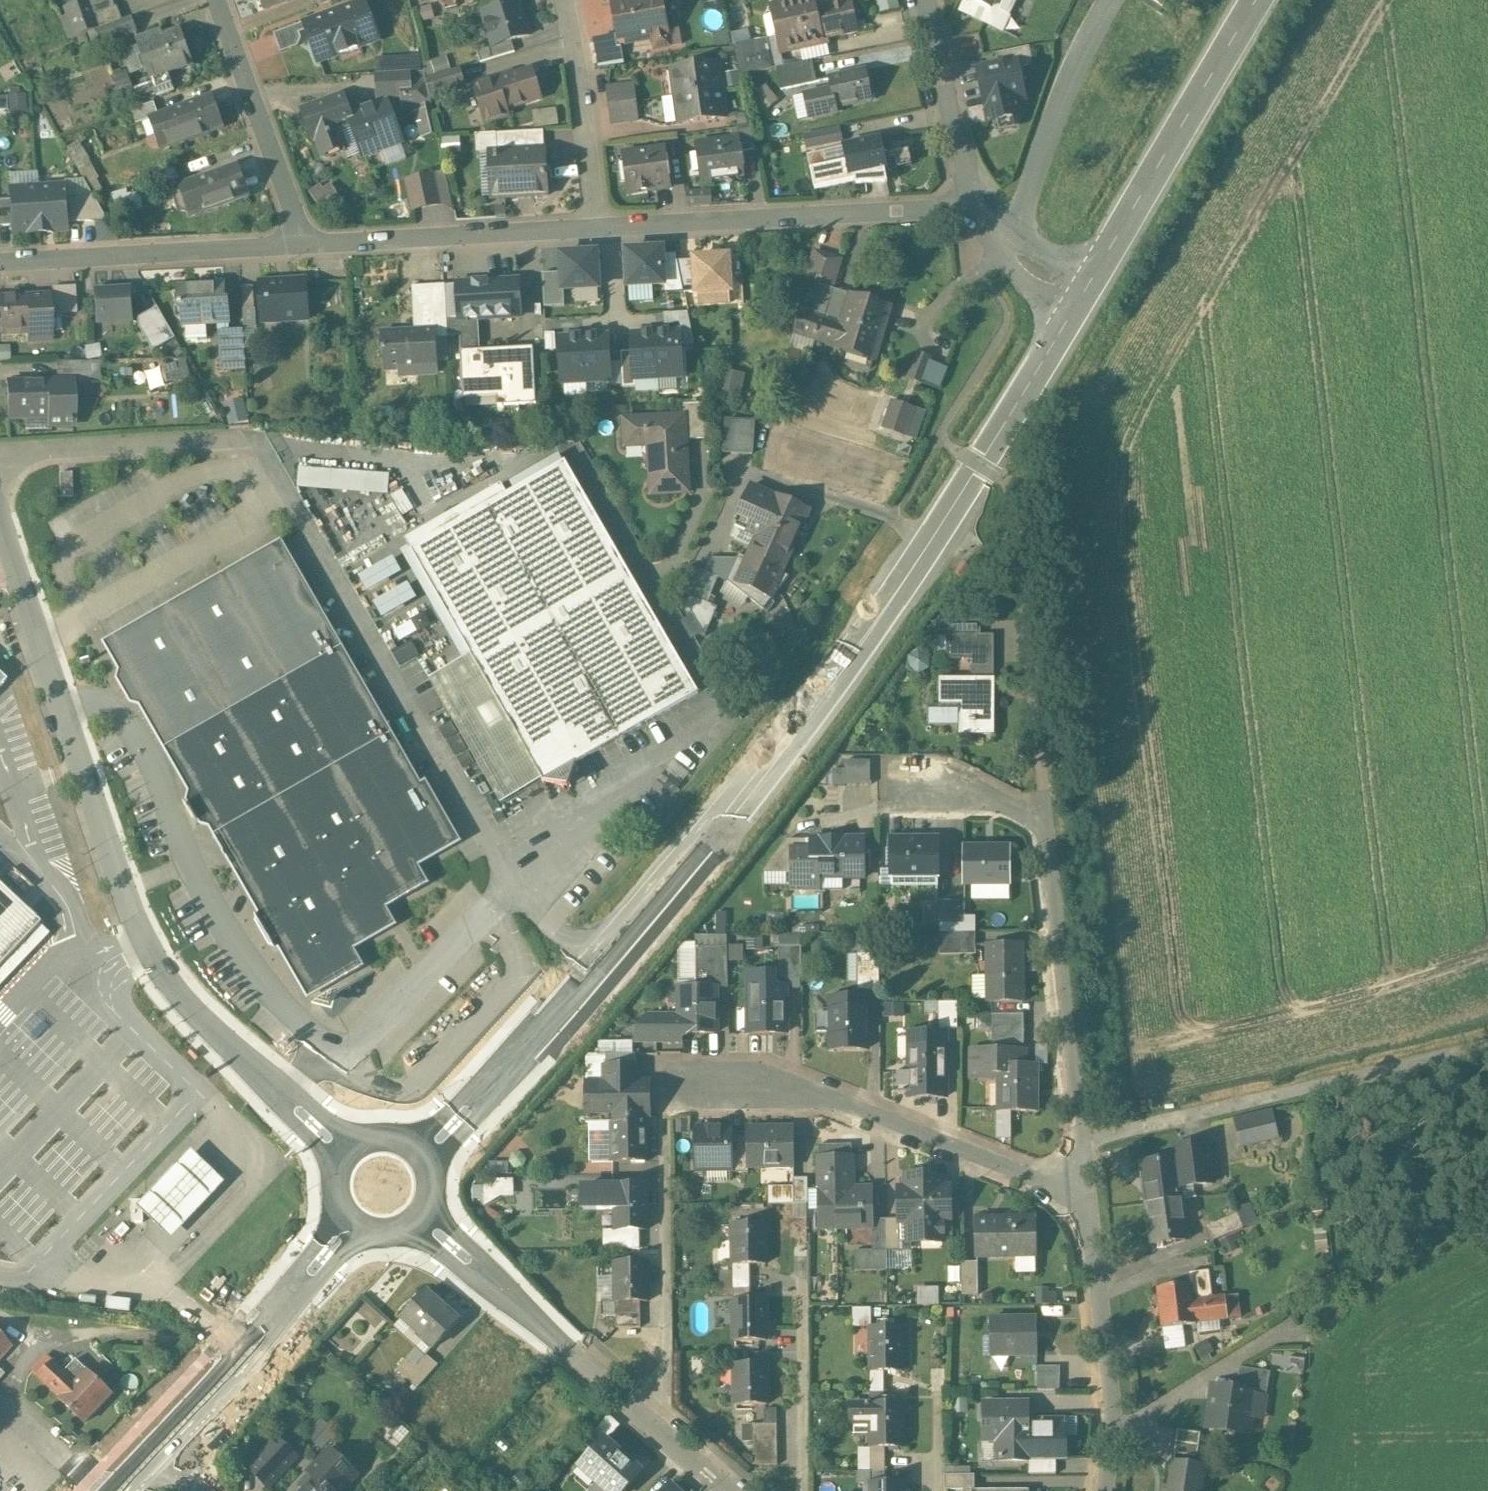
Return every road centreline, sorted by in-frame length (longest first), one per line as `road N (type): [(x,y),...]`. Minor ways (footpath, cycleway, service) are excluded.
road 1 (secondary): [(418,1156),(727,818),(930,541),(1081,297)]
road 2 (residential): [(348,1156),(216,1031),(144,943),(0,517)]
road 3 (residential): [(1085,1184),(1050,817),(987,796),(904,797)]
road 4 (residential): [(663,1113),(666,1099),(834,1099),(1050,1184),(1085,1184)]
road 5 (residential): [(1252,507),(1295,931)]
road 6 (residential): [(727,1490),(417,1217)]
road 7 (residential): [(599,226),(969,200)]
road 8 (secondary): [(1081,297),(1255,0)]
road 9 (residential): [(1103,1490),(1115,1430),(1085,1184)]
road 10 (residential): [(298,243),(599,226)]
road 11 (residential): [(0,258),(298,243)]
road 12 (residential): [(1081,297),(1218,391),(1244,437),(1252,507)]
road 13 (residential): [(217,0),(298,243)]
road 14 (secondary): [(193,1403),(352,1219)]
road 15 (residential): [(1487,489),(1252,507)]
road 16 (residential): [(599,226),(567,0)]
road 17 (residential): [(969,200),(925,0)]
road 18 (residential): [(1295,931),(1487,887)]
road 19 (residential): [(1081,297),(991,239),(969,200)]
road 20 (residential): [(1150,967),(1295,931)]
road 21 (secondary): [(111,1490),(193,1403)]

